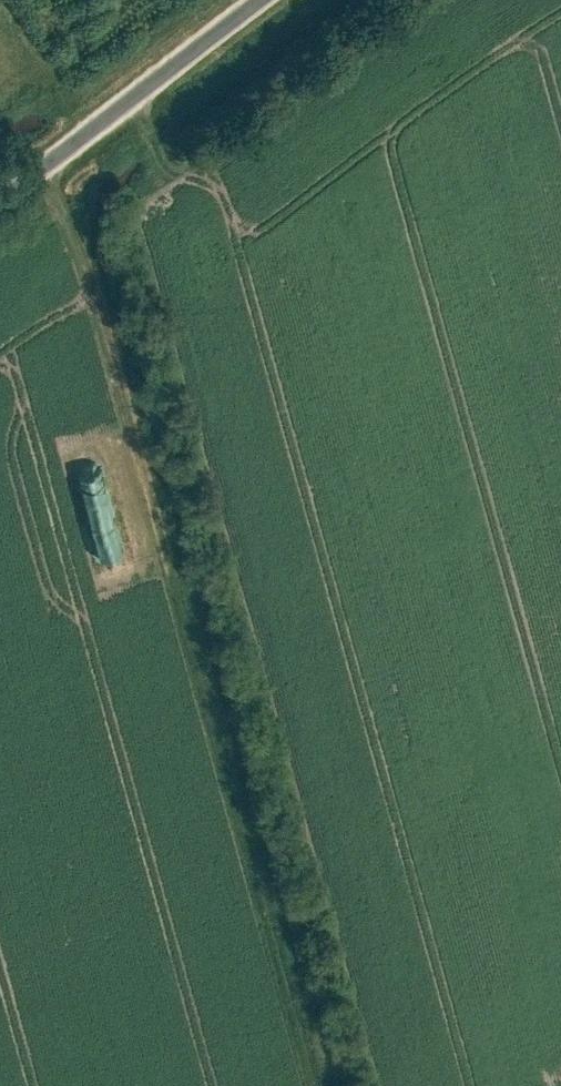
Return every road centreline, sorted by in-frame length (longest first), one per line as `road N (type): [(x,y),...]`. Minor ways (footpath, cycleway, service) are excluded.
road 1 (tertiary): [(0,200),(258,0)]

